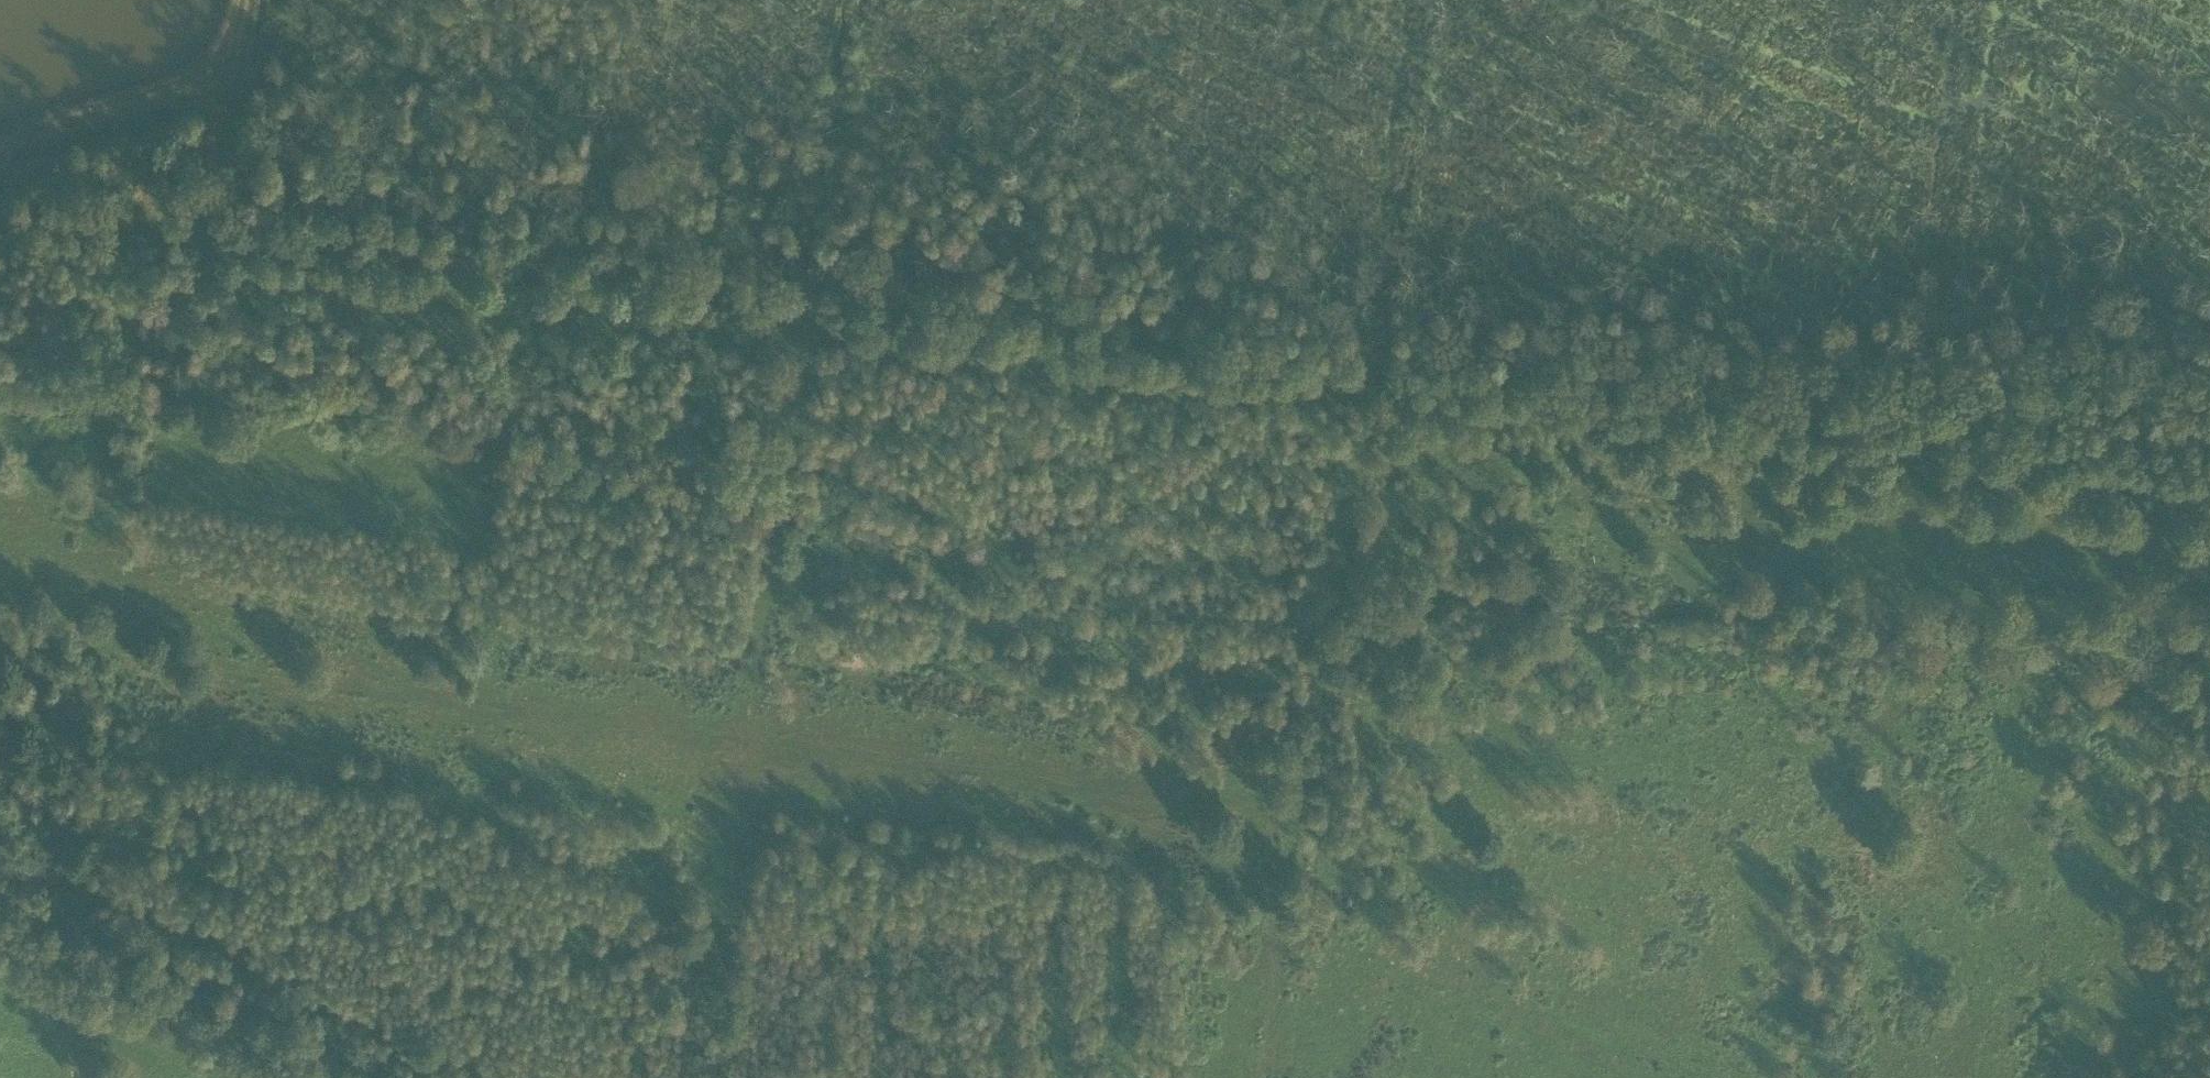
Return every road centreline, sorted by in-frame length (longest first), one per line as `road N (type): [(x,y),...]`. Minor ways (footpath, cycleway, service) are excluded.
road 1 (track): [(2209,457),(0,220)]
road 2 (track): [(312,1077),(0,931)]

